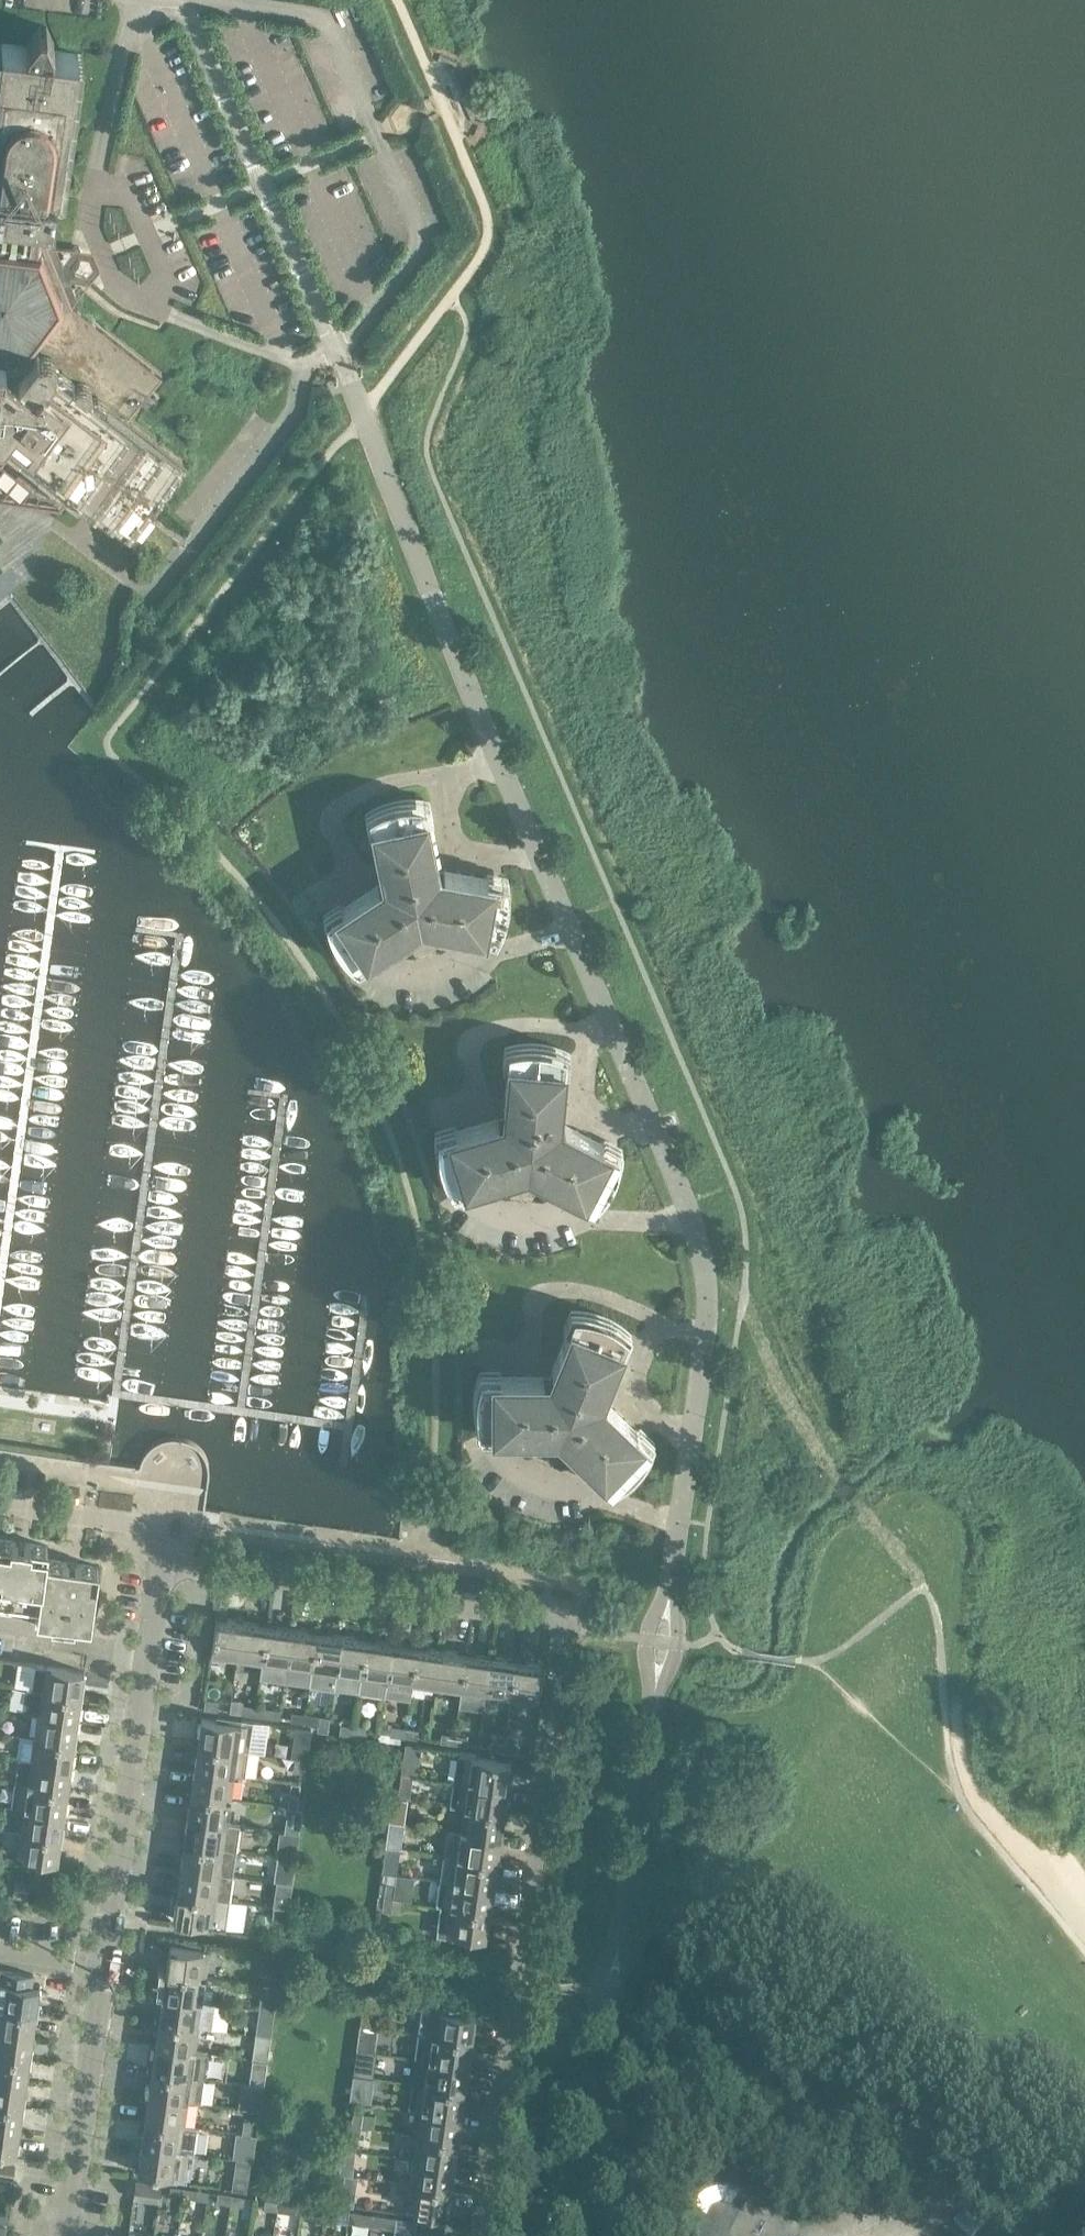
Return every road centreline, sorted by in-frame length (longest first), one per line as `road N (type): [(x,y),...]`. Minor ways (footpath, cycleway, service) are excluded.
road 1 (residential): [(567,1656),(483,2235)]
road 2 (unclassified): [(336,349),(414,261),(420,232),(336,22),(187,1)]
road 3 (residential): [(567,1656),(568,1626),(553,1619),(159,1563)]
road 4 (unclassified): [(500,760),(336,349)]
road 5 (residential): [(101,1964),(159,1563)]
road 6 (unclassified): [(53,522),(153,589),(295,408),(300,364)]
road 7 (unclassified): [(336,349),(187,1)]
road 8 (residential): [(66,2235),(101,1964)]
road 9 (unclassified): [(482,1354),(534,1355),(532,1297),(543,1291),(588,1293),(663,1322)]
road 10 (unclassified): [(314,898),(354,871),(328,828),(335,808),(372,787),(425,776),(451,780)]
road 11 (unclassified): [(691,1218),(595,1218),(571,1206),(522,1219),(472,1198)]
road 12 (unclassified): [(620,1923),(652,1715)]
road 13 (unclassified): [(371,969),(432,972),(480,951),(571,931)]
road 14 (unclassified): [(681,1516),(577,1482),(544,1480),(493,1442)]
road 15 (residential): [(159,1563),(164,1532),(0,1508)]
road 16 (unclassified): [(94,182),(133,0)]
road 17 (unclassified): [(578,2235),(604,2057)]
road 18 (unclassified): [(479,1103),(479,1044),(491,1034),(586,1031)]
road 19 (unclassified): [(300,364),(157,301)]
road 20 (unclassified): [(656,1133),(598,1123),(583,1103),(586,1031)]
road 21 (unclassified): [(157,301),(162,274),(135,199),(94,182)]
road 22 (unclassified): [(542,859),(463,849),(451,818),(451,780)]
road 23 (unclassified): [(157,301),(136,298),(90,226),(94,182)]
road 24 (unclassified): [(691,1439),(655,1416),(637,1382),(649,1338),(663,1322)]
road 25 (unclassified): [(671,1579),(646,1637),(652,1715)]
road 26 (unclassified): [(620,1923),(594,1983),(604,2057)]
road 27 (unclassified): [(652,1715),(676,1642),(671,1579)]
road 28 (unclassified): [(604,2057),(627,1988),(620,1923)]
road 29 (unclassified): [(691,1218),(705,1273),(705,1337)]
road 30 (unclassified): [(656,1133),(609,1023)]

